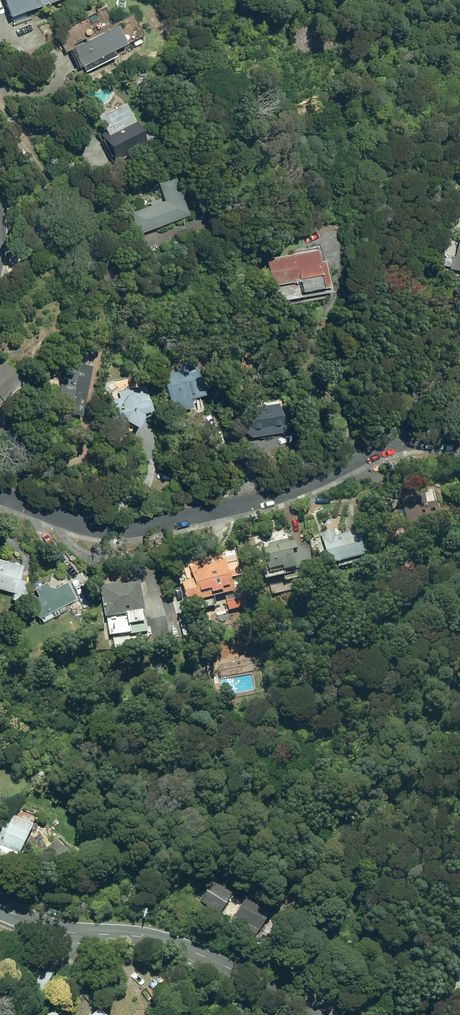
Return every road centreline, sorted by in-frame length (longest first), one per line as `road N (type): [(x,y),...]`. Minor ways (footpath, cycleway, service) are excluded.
road 1 (residential): [(0,494),(138,529),(258,498),(383,453),(459,454)]
road 2 (residential): [(0,908),(74,932),(169,942),(267,982),(322,1014)]

